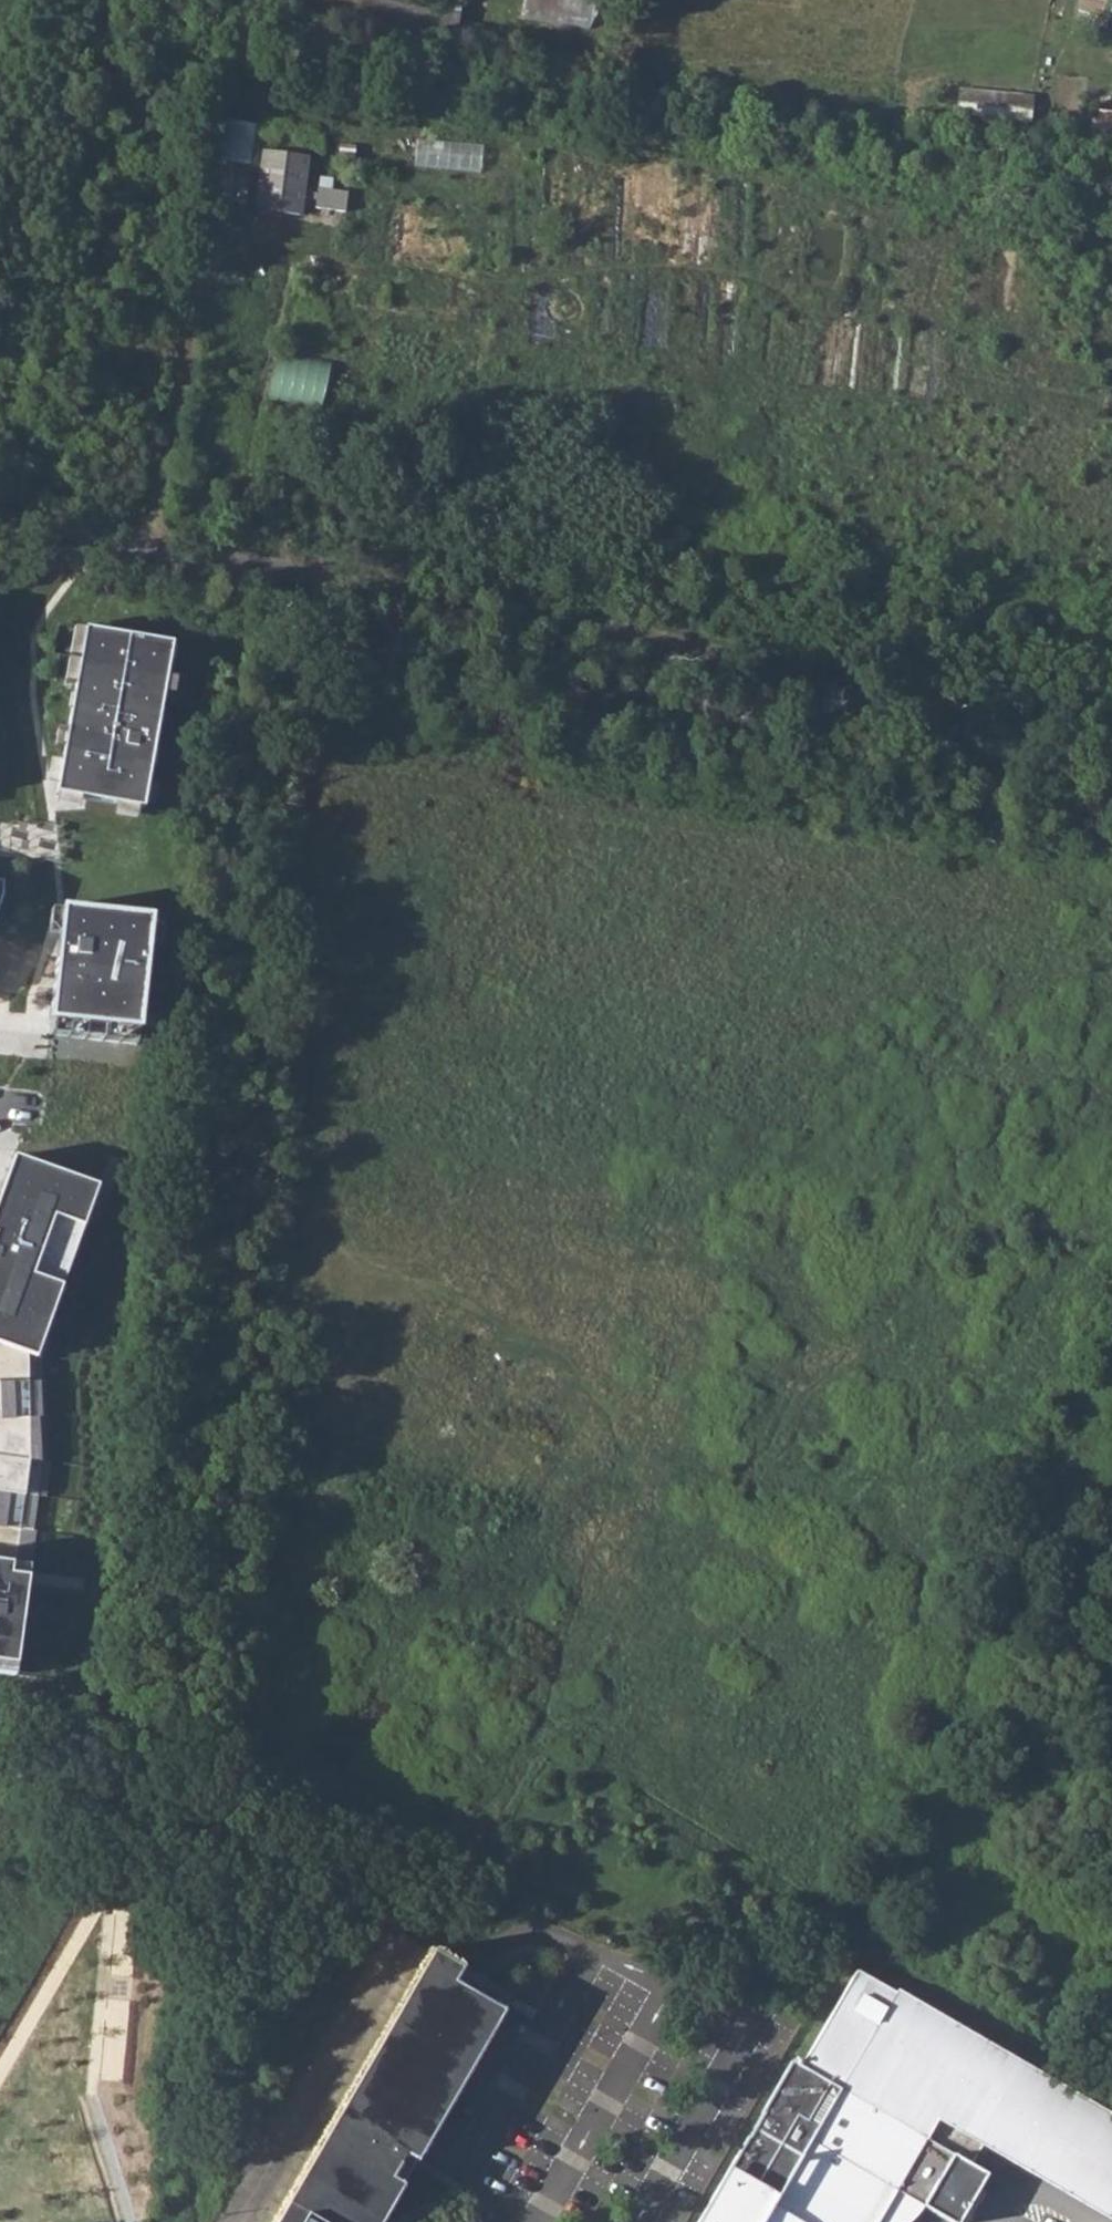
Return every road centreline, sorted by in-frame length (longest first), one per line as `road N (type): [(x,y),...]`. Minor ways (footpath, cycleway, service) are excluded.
road 1 (unclassified): [(0,512),(146,534),(902,696),(1003,766),(1111,800)]

